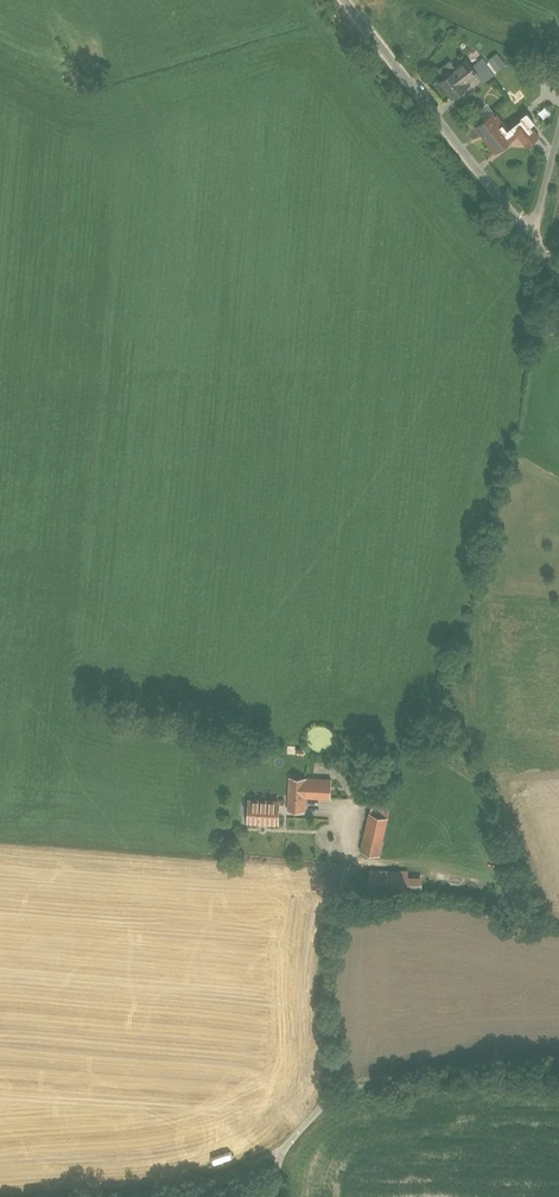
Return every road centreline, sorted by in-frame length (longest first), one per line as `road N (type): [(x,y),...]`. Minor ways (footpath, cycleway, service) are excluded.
road 1 (residential): [(558,268),(349,0)]
road 2 (track): [(297,1196),(311,1140),(330,1117),(362,1102),(478,1084),(558,1083)]

